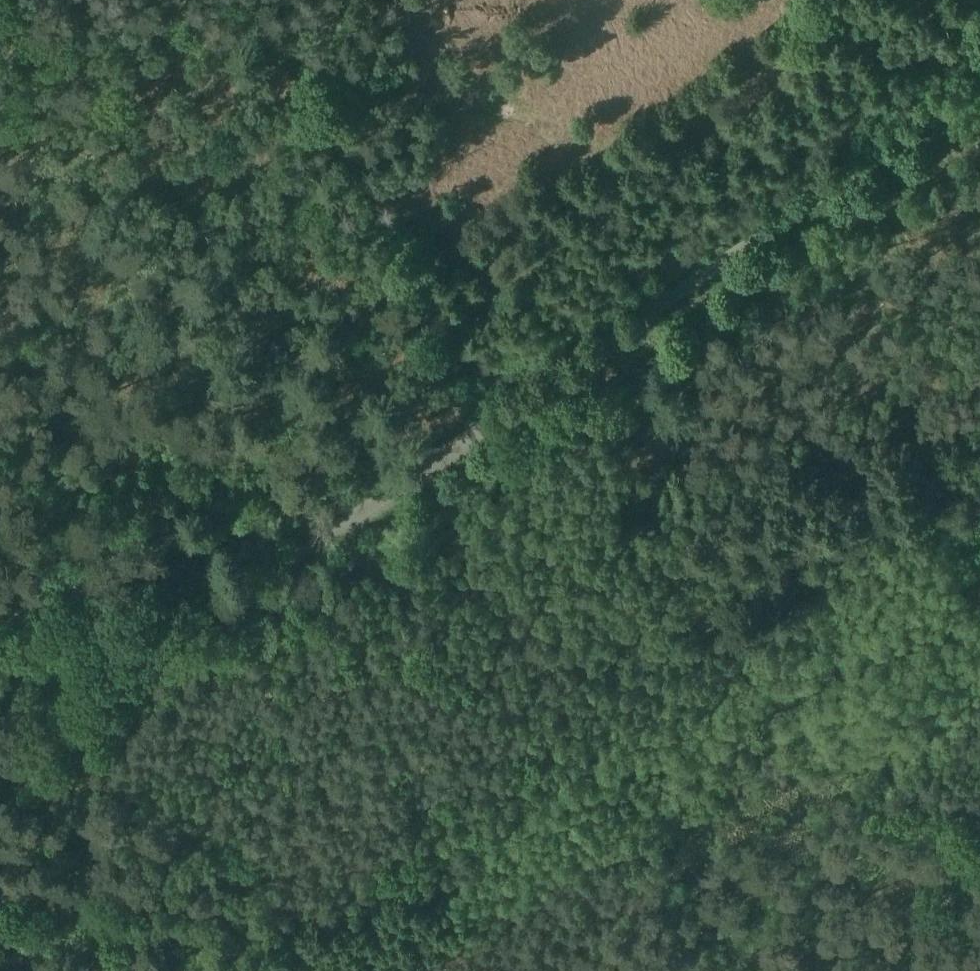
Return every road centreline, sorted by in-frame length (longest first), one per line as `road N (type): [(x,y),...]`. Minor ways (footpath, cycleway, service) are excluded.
road 1 (unclassified): [(0,768),(979,88)]
road 2 (track): [(676,296),(979,549)]

